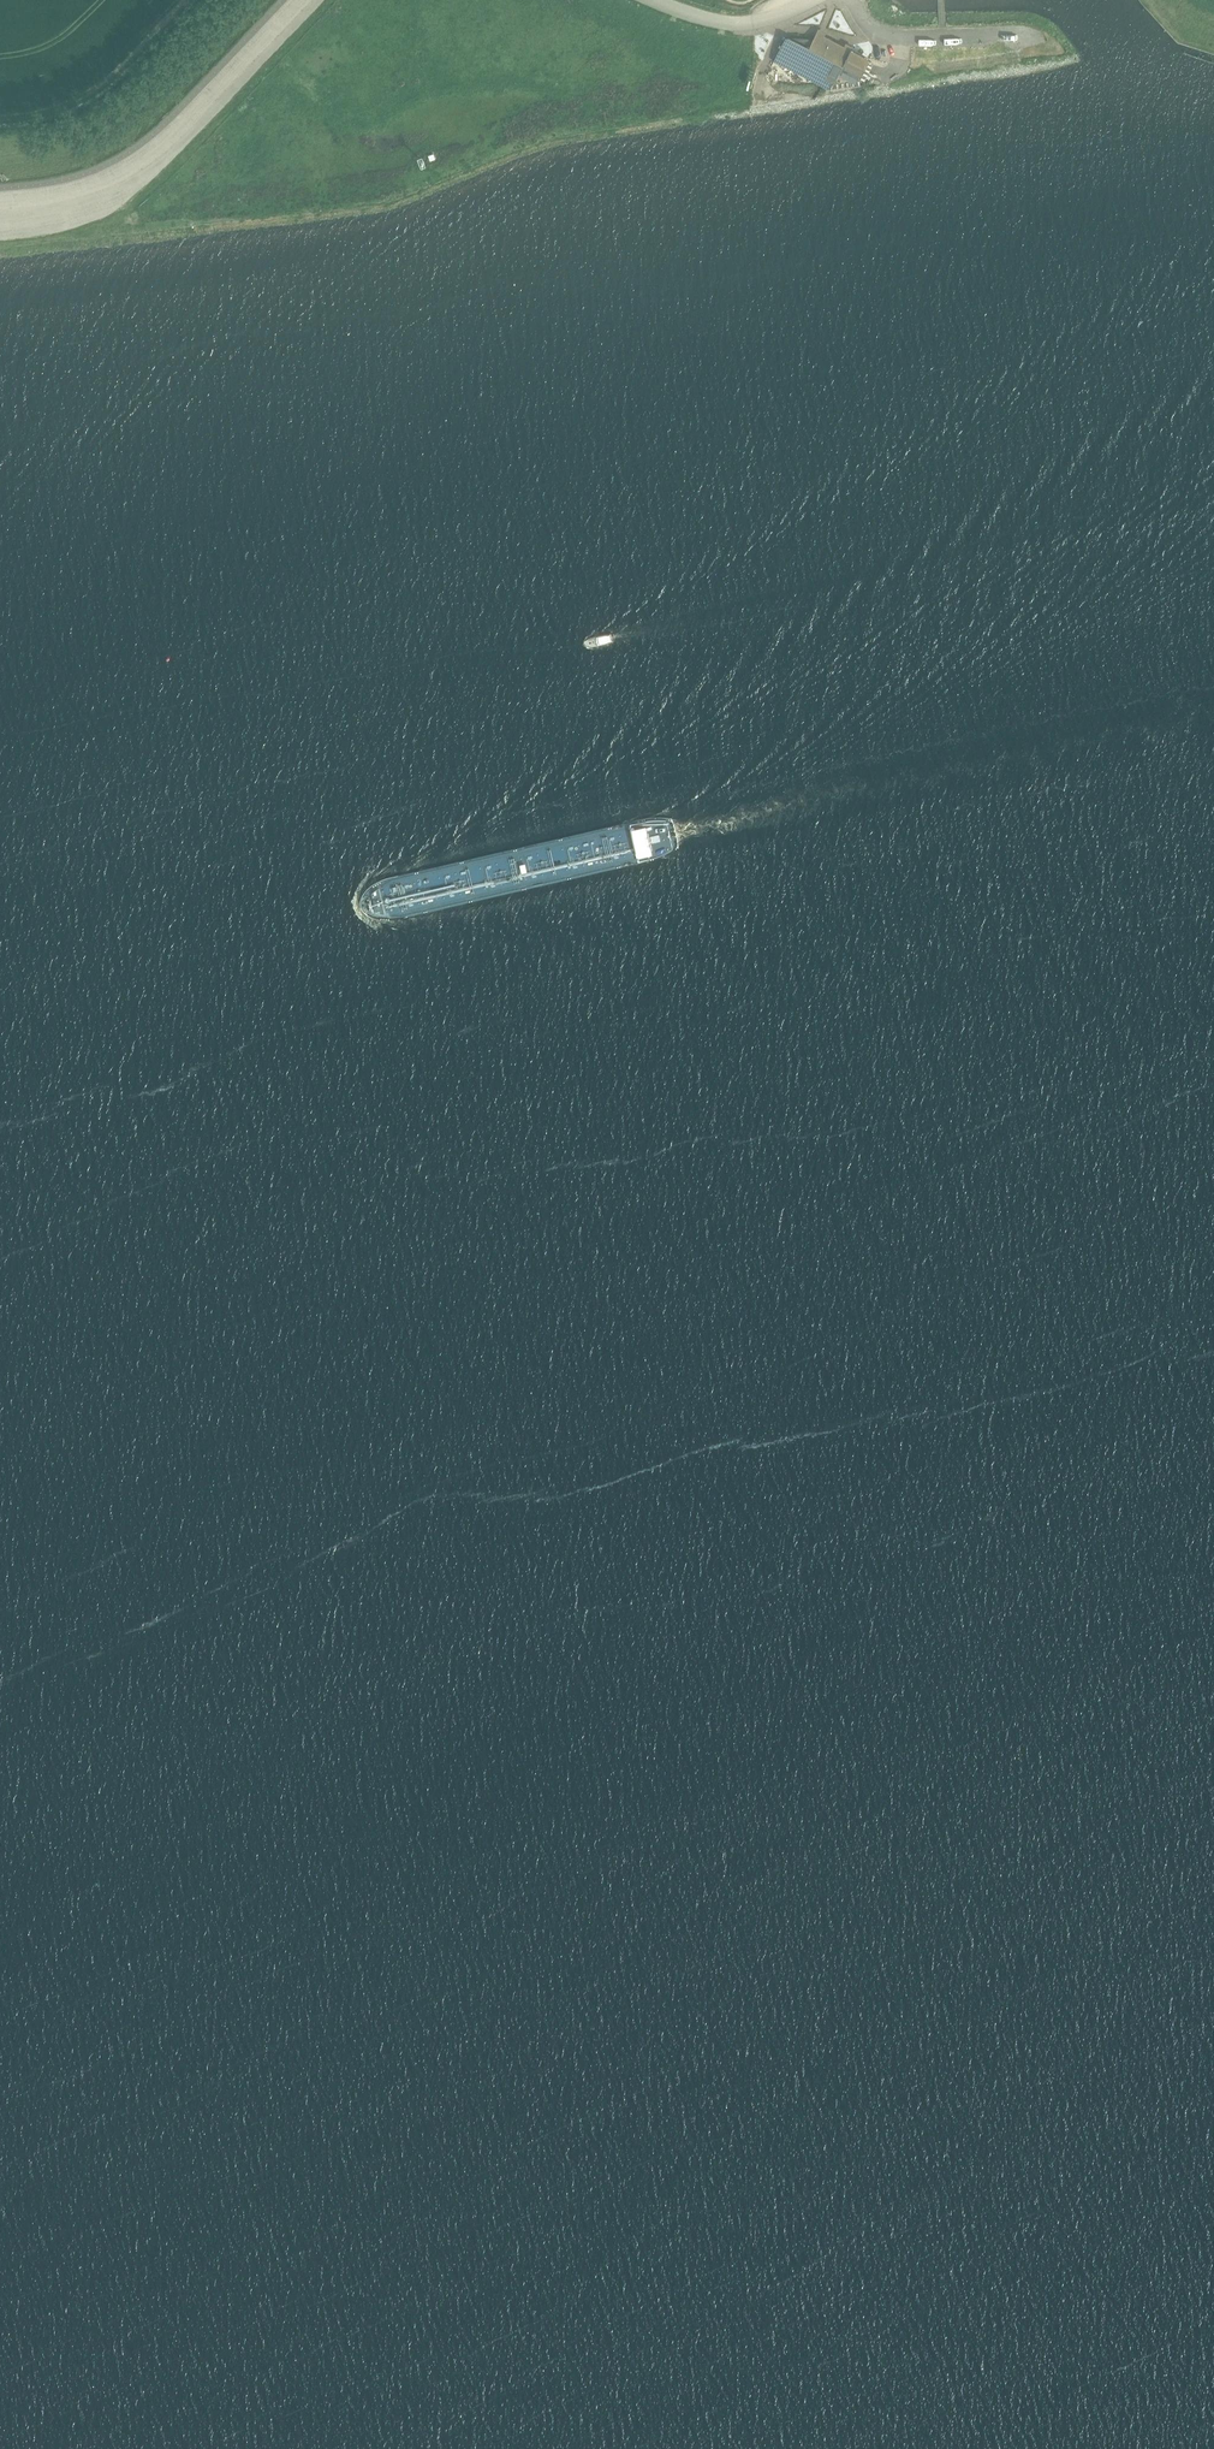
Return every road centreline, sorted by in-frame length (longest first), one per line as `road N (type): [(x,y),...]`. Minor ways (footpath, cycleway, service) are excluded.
road 1 (unclassified): [(651,0),(740,22),(812,0)]

